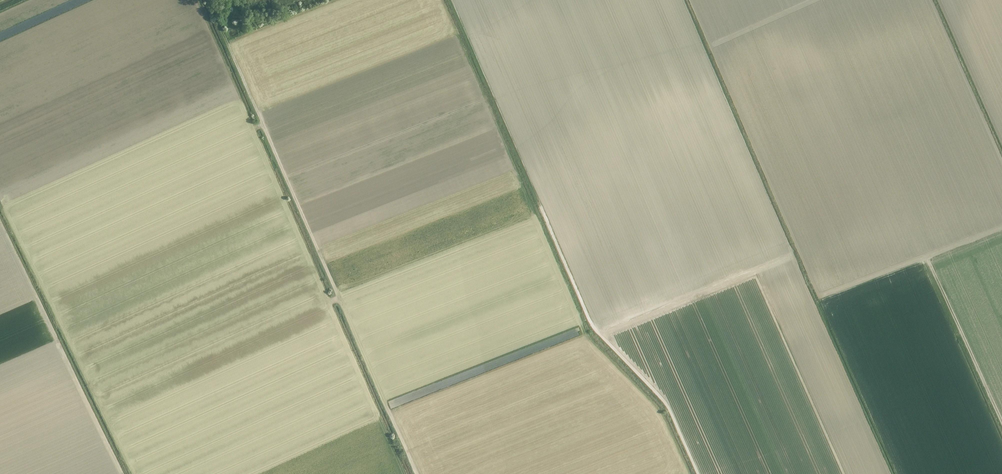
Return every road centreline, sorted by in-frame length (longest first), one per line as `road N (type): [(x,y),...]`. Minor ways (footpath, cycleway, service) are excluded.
road 1 (track): [(417,473),(210,0)]

